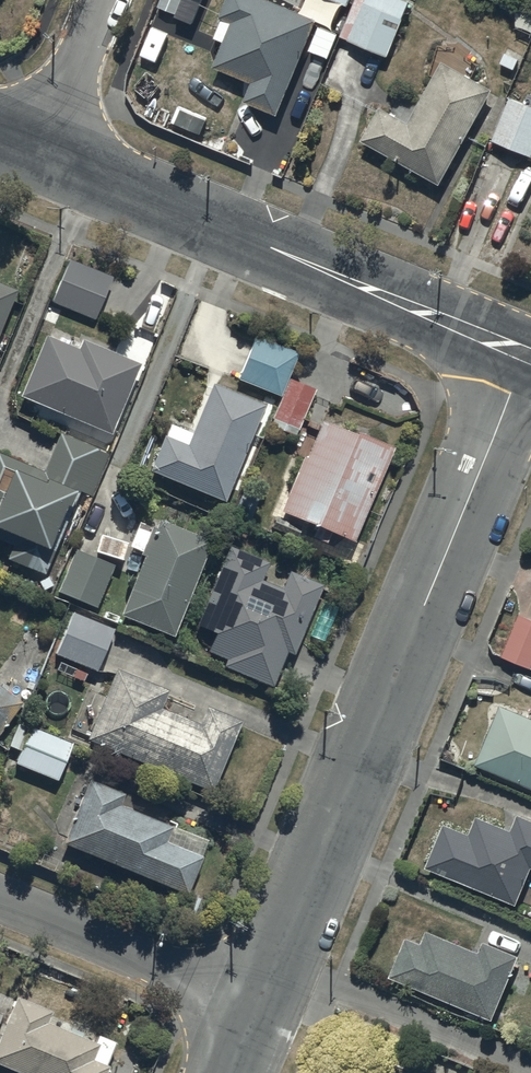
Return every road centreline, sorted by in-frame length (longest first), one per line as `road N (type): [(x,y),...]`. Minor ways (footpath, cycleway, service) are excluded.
road 1 (residential): [(256,995),(522,353)]
road 2 (residential): [(40,146),(522,353)]
road 3 (residential): [(0,896),(256,995)]
road 4 (residential): [(40,146),(101,0)]

